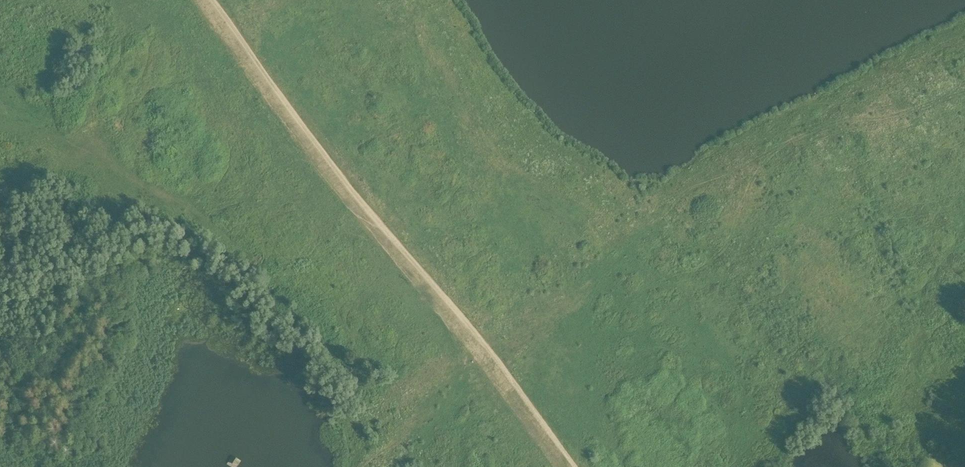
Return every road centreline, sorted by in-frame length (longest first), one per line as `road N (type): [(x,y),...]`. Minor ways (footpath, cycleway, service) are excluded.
road 1 (track): [(565,466),(306,142),(205,0)]

